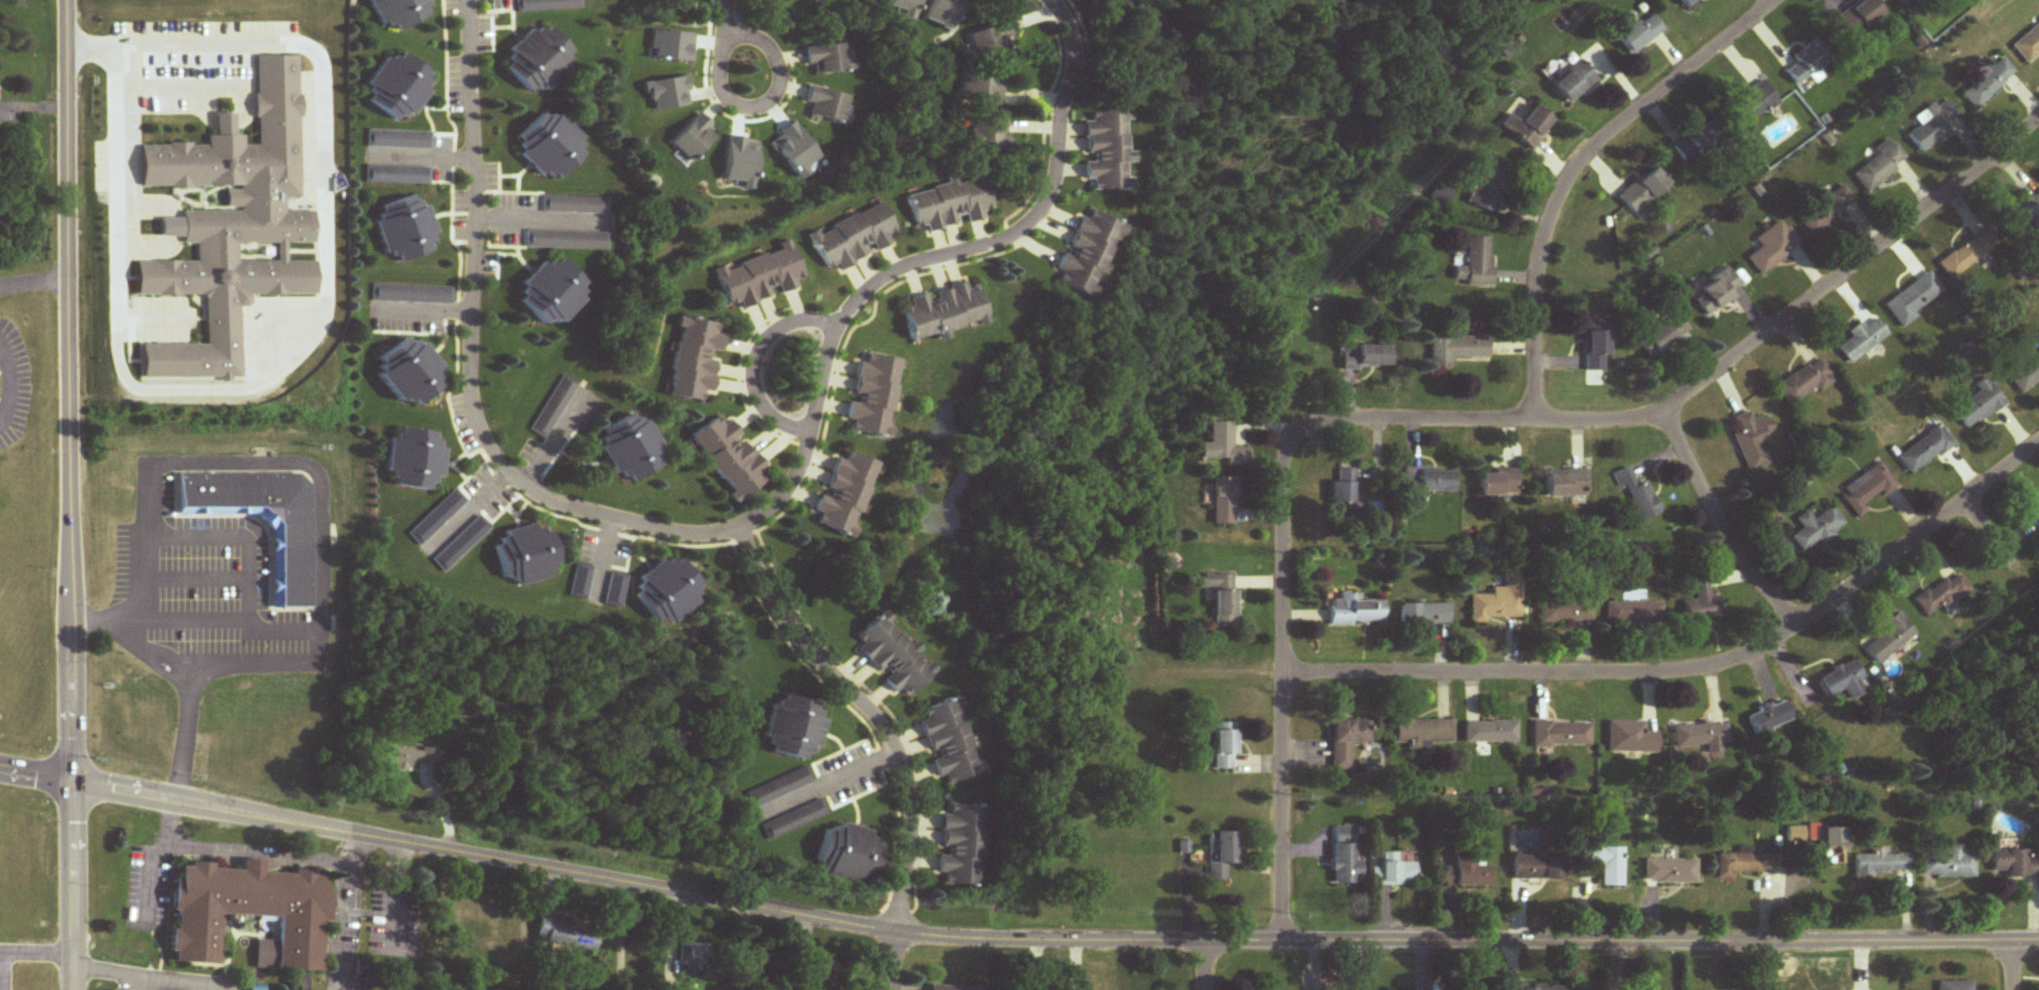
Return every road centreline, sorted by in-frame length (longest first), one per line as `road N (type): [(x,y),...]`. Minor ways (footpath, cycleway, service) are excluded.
road 1 (tertiary): [(0,770),(893,934),(1205,941),(2038,937)]
road 2 (tertiary): [(66,0),(71,989)]
road 3 (residential): [(2038,111),(1666,412),(1635,422),(1337,419),(1291,440),(1283,472)]
road 4 (residential): [(2038,443),(1795,626),(1726,663),(1648,674),(1285,674)]
road 5 (residential): [(470,0),(476,424),(502,473),(539,500),(646,527),(741,534)]
road 6 (residential): [(741,534),(803,465),(827,375),(866,288),(1011,237),(1050,203),(1077,84),(1070,10),(1059,0)]
road 7 (residential): [(1779,0),(1579,157),(1544,233),(1535,287),(1534,421)]
road 8 (residential): [(1283,472),(1280,941)]
road 9 (residential): [(741,534),(790,629),(890,737),(913,858),(893,934)]
road 10 (residential): [(1666,412),(1730,544),(1795,626)]
road 11 (residential): [(722,35),(721,68),(733,99),(760,107),(780,87),(776,55),(755,38),(722,35)]
road 12 (residential): [(845,325),(792,323),(762,347),(759,404),(810,437)]

